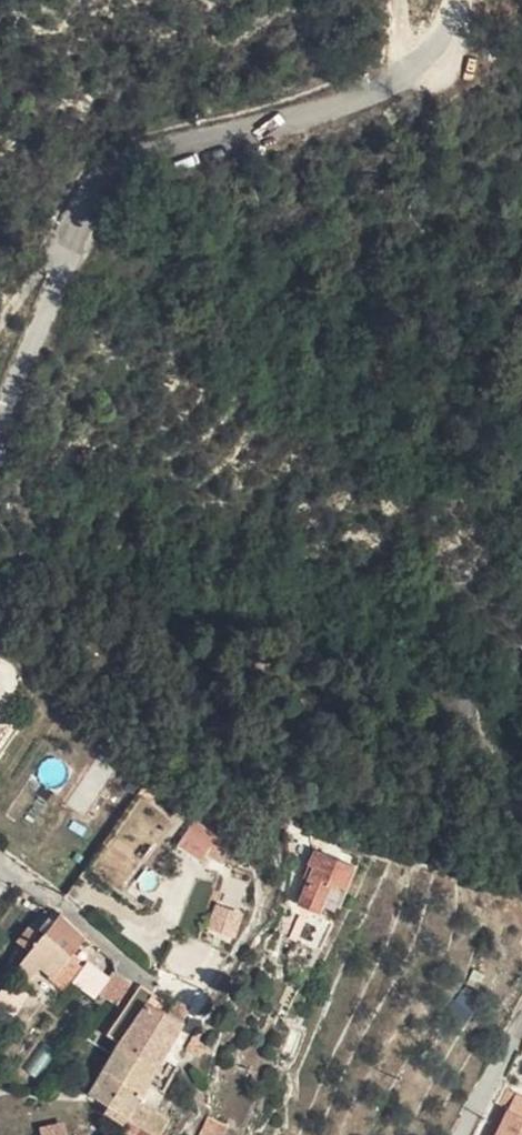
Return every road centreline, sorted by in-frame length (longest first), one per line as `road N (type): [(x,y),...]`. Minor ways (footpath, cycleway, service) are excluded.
road 1 (residential): [(451,0),(450,29),(417,65),(342,104),(135,155),(90,194),(32,362),(0,417)]
road 2 (track): [(521,660),(477,692),(467,746),(521,810)]

